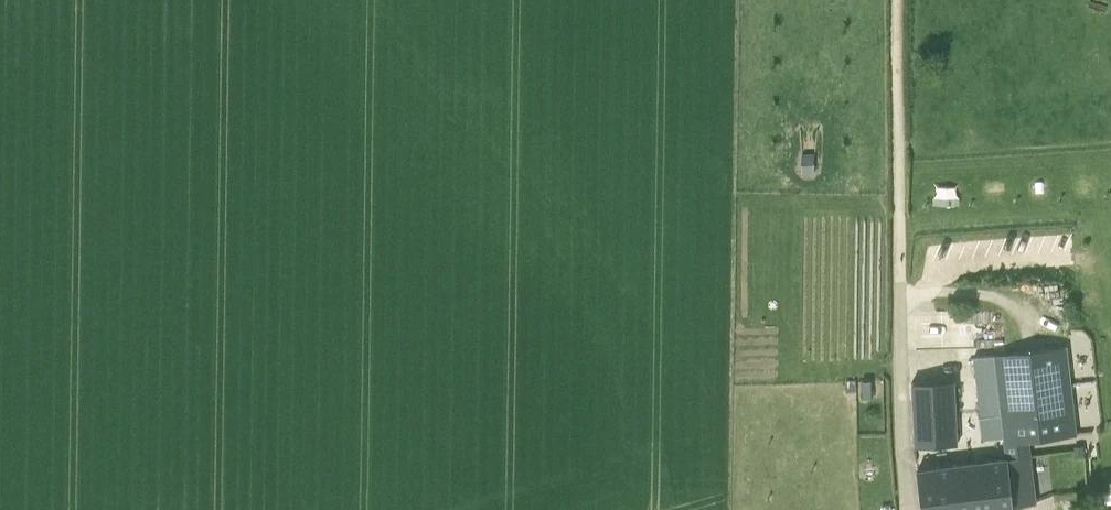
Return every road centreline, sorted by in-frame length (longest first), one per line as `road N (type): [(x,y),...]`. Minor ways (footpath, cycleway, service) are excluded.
road 1 (unclassified): [(899,212),(911,509)]
road 2 (track): [(896,0),(899,212)]

